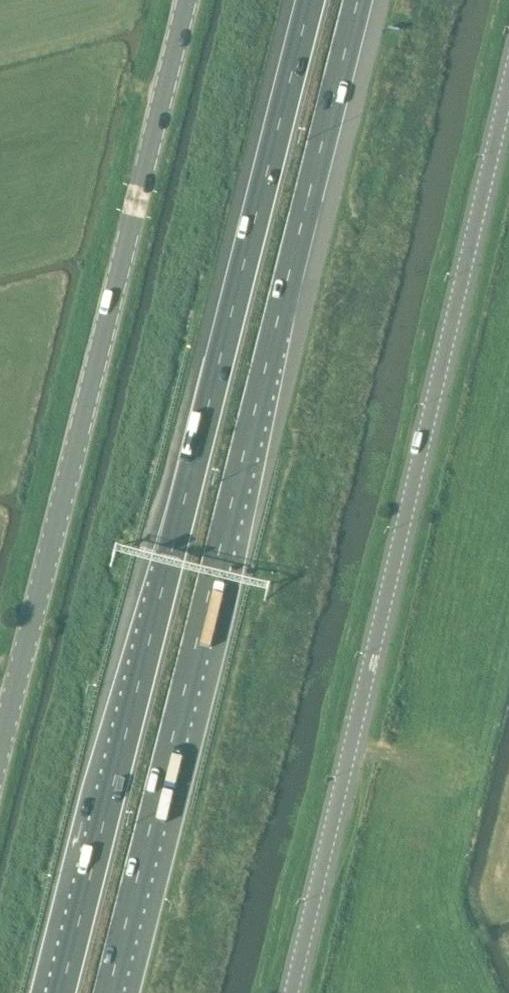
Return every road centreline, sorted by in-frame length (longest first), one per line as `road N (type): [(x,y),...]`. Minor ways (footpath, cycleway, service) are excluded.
road 1 (motorway): [(311,0),(60,992)]
road 2 (motorway): [(108,992),(358,0)]
road 3 (tertiary): [(294,992),(508,90)]
road 4 (tertiary): [(195,0),(0,758)]

